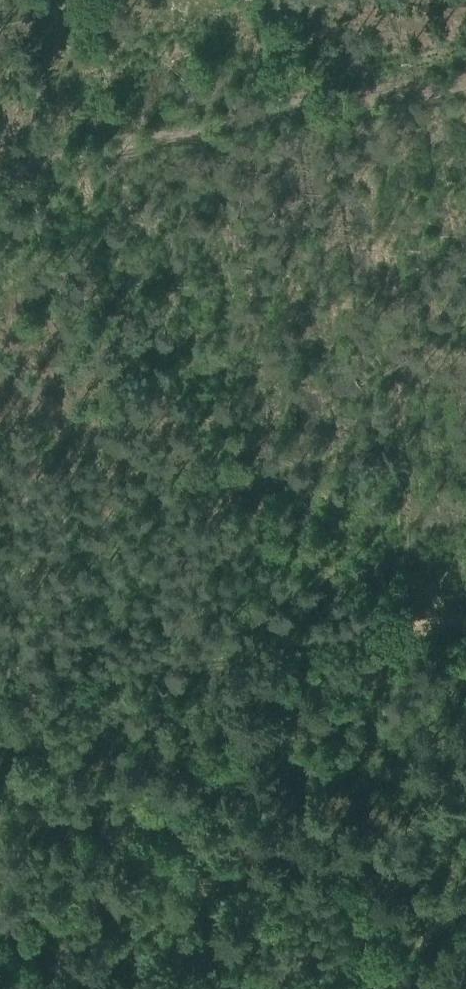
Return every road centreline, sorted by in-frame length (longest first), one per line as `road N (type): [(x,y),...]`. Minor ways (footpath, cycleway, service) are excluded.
road 1 (track): [(0,692),(465,624)]
road 2 (track): [(0,170),(303,107)]
road 3 (track): [(303,107),(465,78)]

